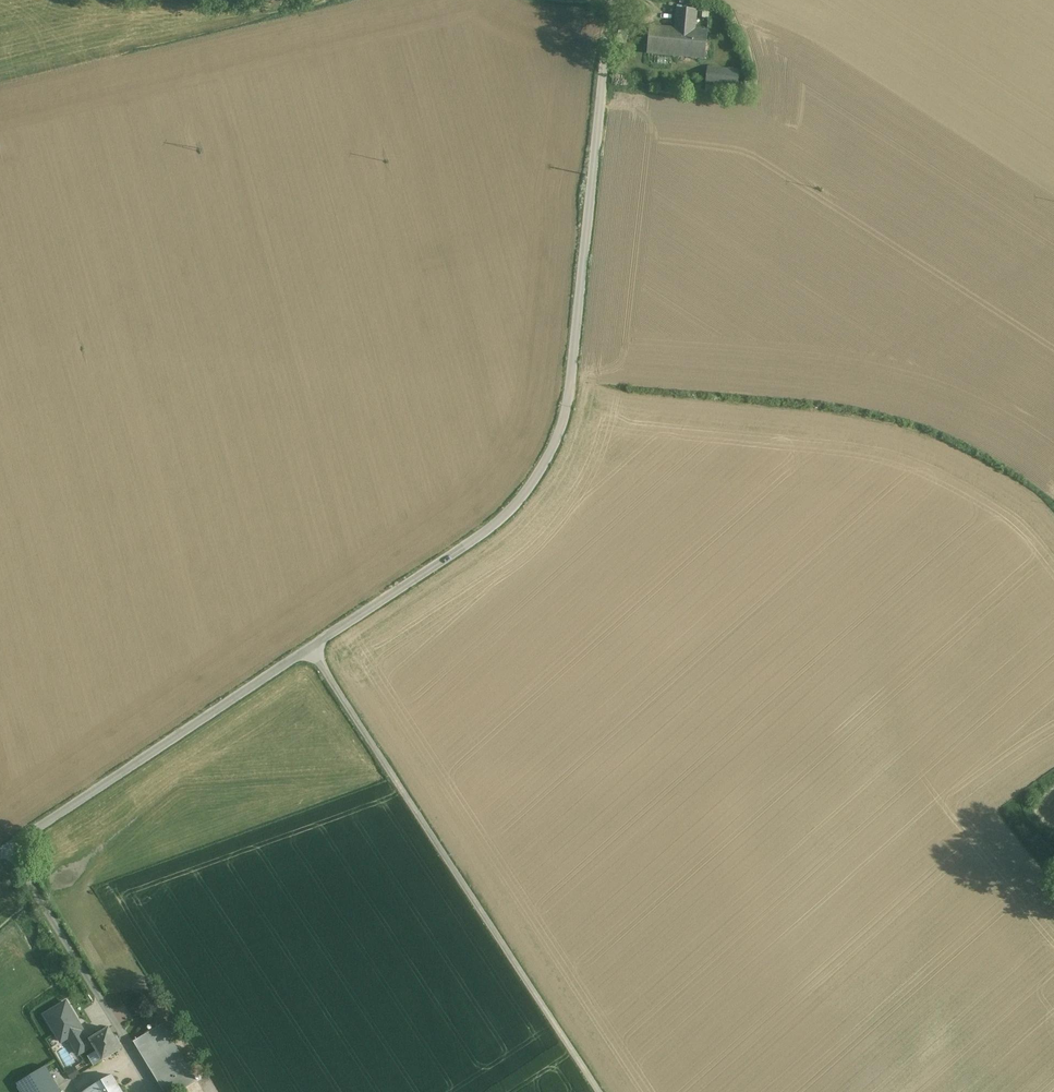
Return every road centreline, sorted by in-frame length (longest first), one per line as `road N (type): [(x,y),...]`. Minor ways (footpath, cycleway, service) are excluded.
road 1 (unclassified): [(620,0),(601,87),(565,416),(550,453),(526,495),(494,525),(311,647)]
road 2 (unclassified): [(311,647),(599,1091)]
road 3 (unclassified): [(311,647),(0,853)]

